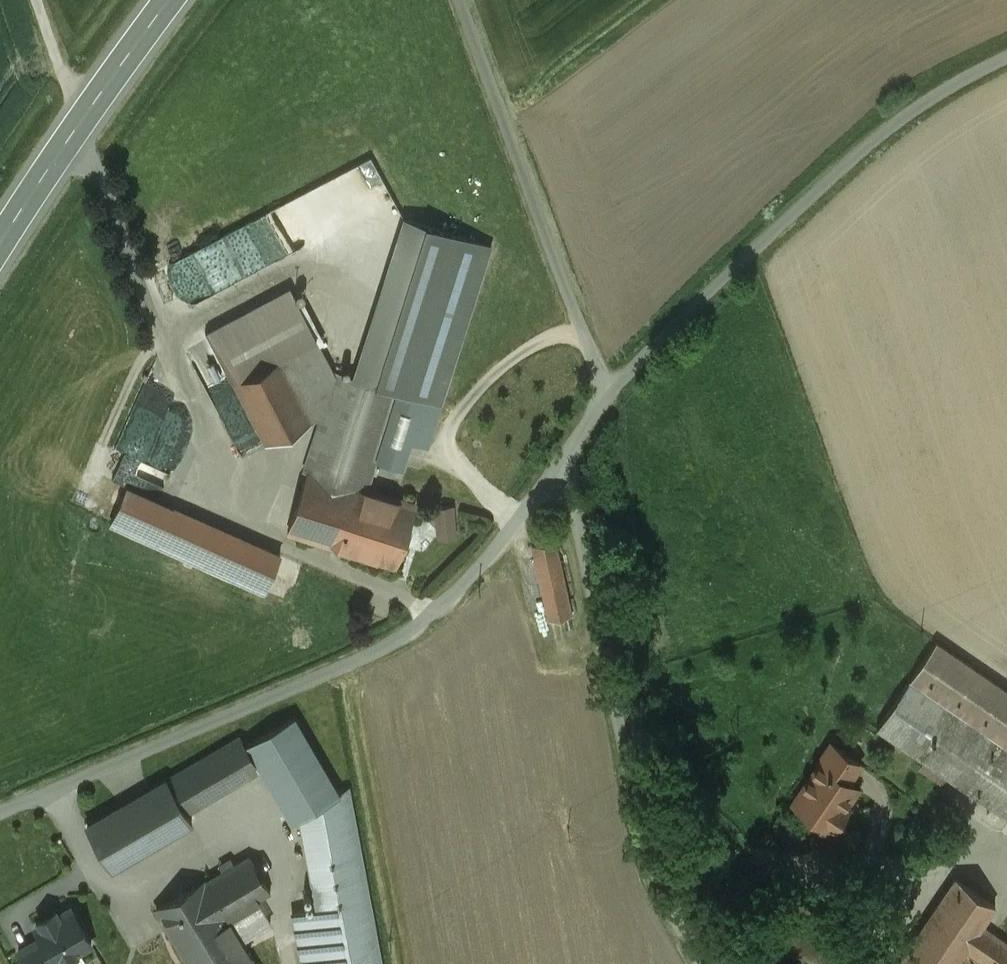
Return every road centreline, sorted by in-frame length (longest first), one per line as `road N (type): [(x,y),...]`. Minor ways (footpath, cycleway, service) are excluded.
road 1 (unclassified): [(0,817),(401,637),(483,561),(565,462)]
road 2 (unclassified): [(605,397),(875,140),(948,88),(1006,58)]
road 3 (unclassified): [(565,462),(659,890),(703,963)]
road 4 (unclassified): [(459,0),(605,397)]
road 5 (secondary): [(172,0),(0,246)]
road 6 (track): [(41,0),(83,121)]

